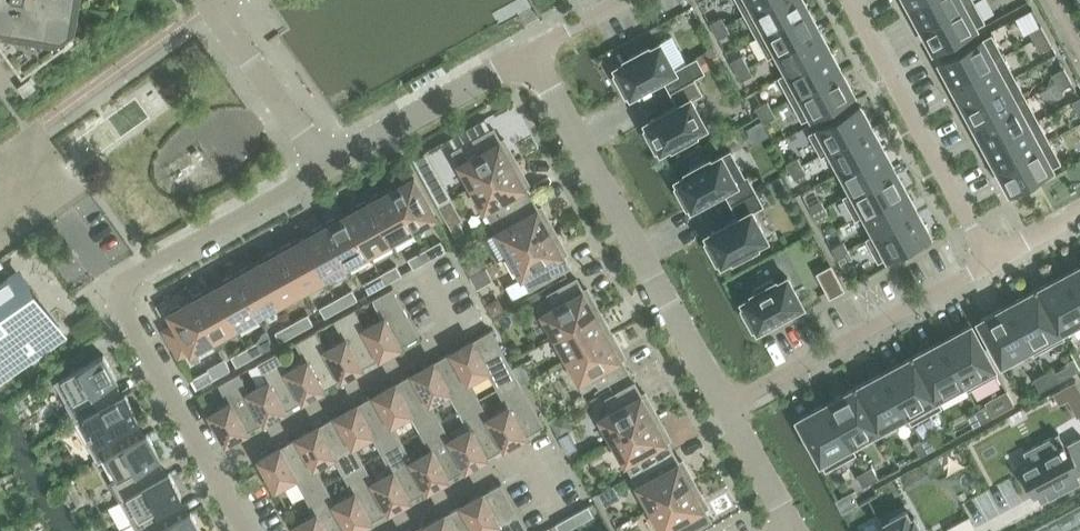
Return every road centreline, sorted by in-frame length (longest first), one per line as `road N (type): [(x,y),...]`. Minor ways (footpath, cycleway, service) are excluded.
road 1 (residential): [(729,407),(532,51)]
road 2 (residential): [(729,407),(994,259)]
road 3 (residential): [(994,259),(854,0)]
road 4 (residential): [(124,278),(119,296),(249,530)]
road 5 (residential): [(124,278),(328,159)]
road 6 (residential): [(328,159),(532,51)]
road 7 (residential): [(328,159),(215,1)]
road 8 (residential): [(791,526),(729,407)]

